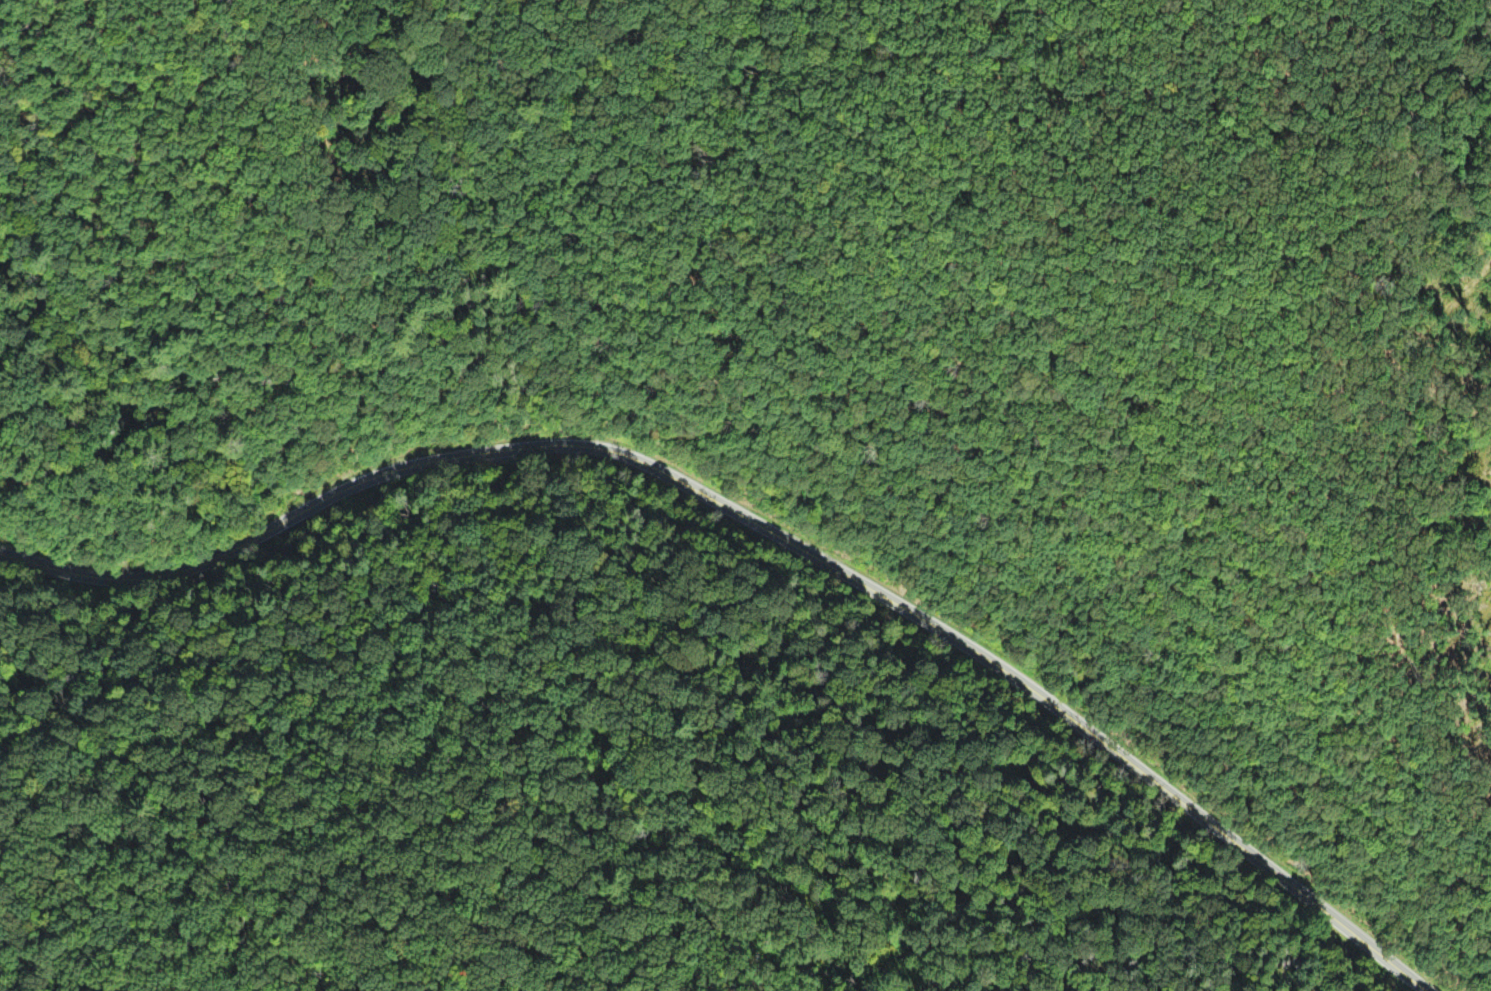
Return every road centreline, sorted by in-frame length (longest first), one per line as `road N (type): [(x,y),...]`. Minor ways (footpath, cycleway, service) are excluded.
road 1 (secondary): [(0,553),(144,580),(255,545),(399,474),(522,450),(599,454),(754,523),(930,623),(1430,990)]

